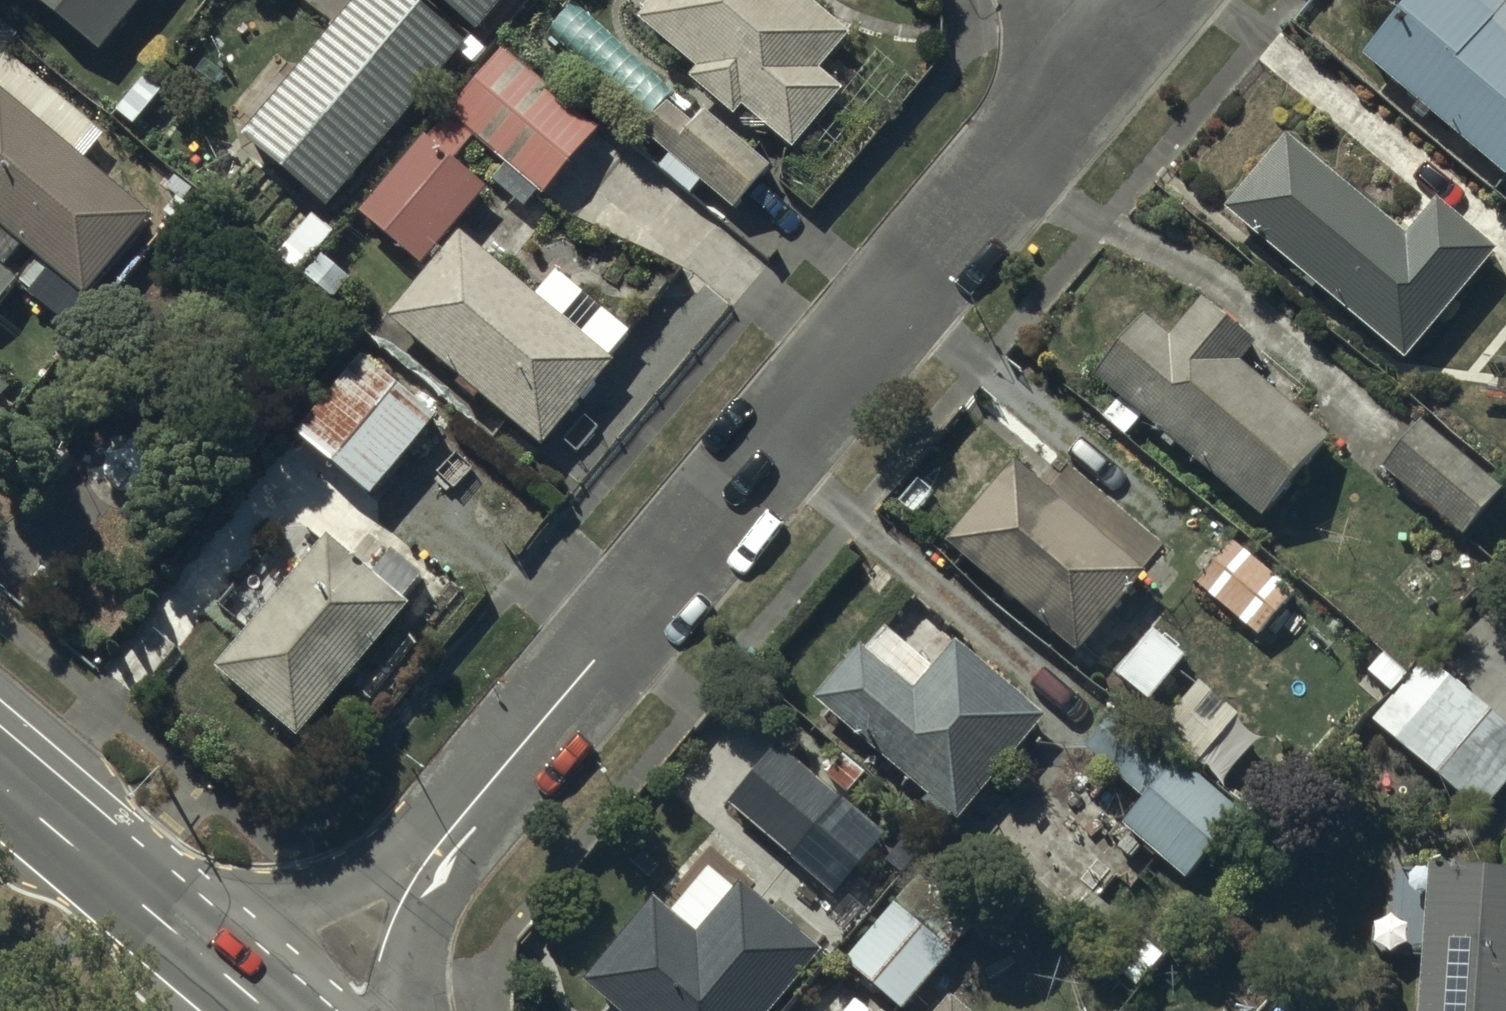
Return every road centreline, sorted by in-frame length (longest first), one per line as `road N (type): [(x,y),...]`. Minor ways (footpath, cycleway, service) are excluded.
road 1 (residential): [(490,785),(1135,7)]
road 2 (residential): [(121,888),(321,888),(369,872),(420,818),(490,785)]
road 3 (residential): [(490,785),(471,857),(434,909),(415,953),(417,1010)]
road 4 (secondary): [(121,888),(265,1010)]
road 5 (secondary): [(0,786),(121,888)]

